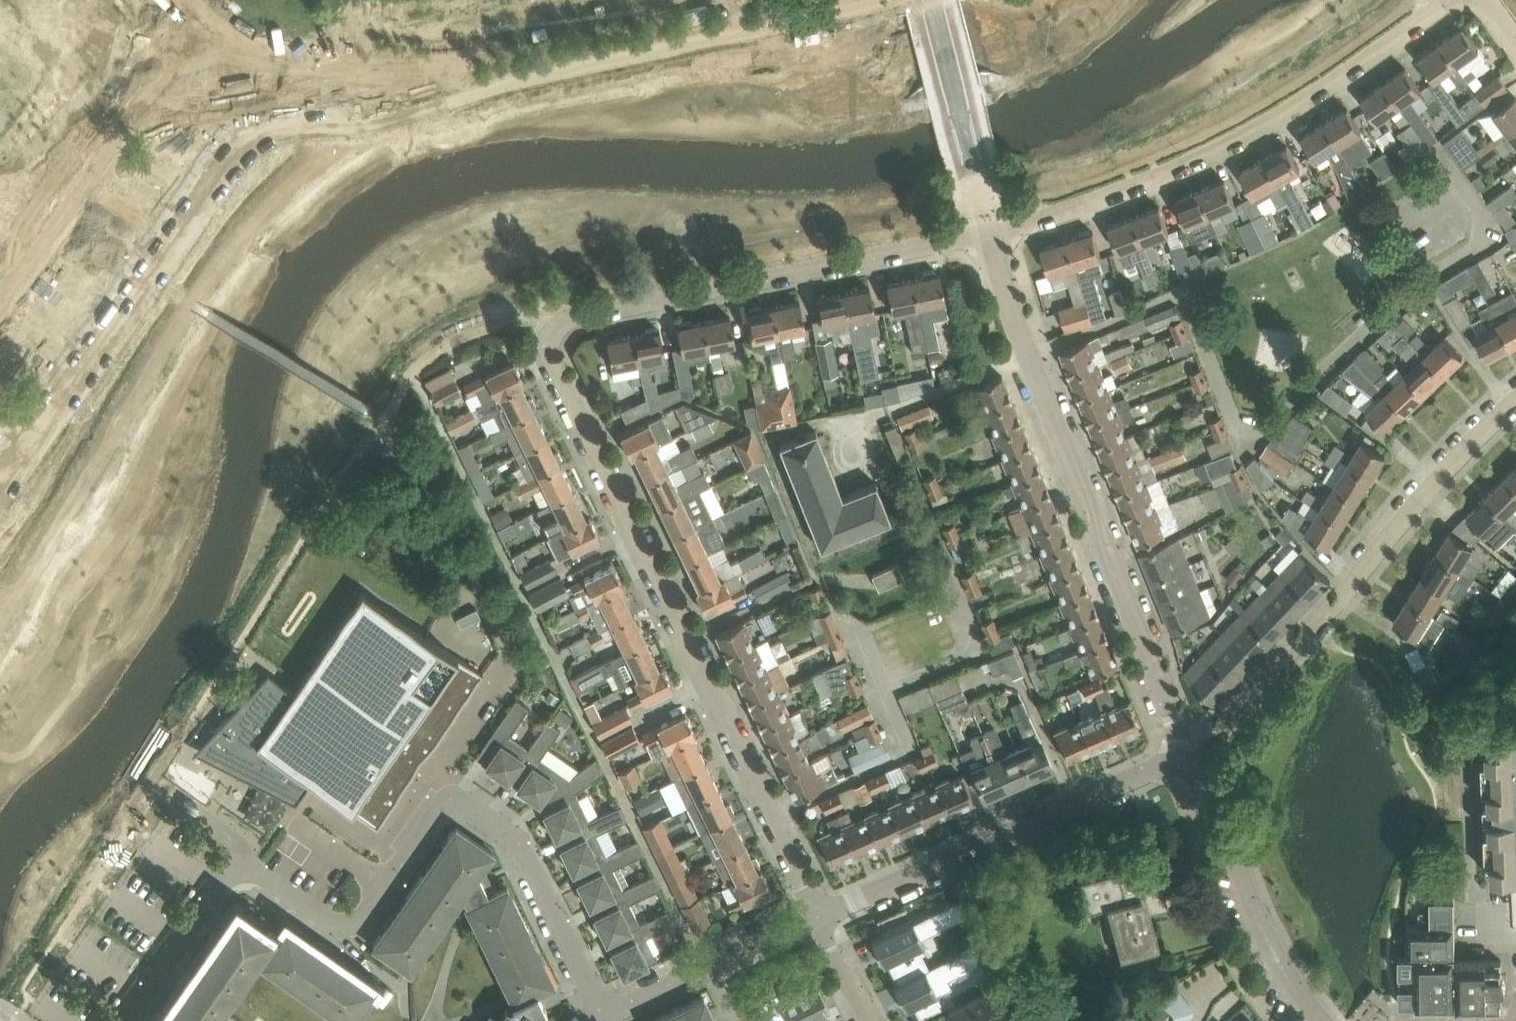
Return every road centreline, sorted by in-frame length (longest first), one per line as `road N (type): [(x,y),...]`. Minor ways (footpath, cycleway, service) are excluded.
road 1 (residential): [(819,919),(556,377),(550,342),(567,320),(989,234)]
road 2 (residential): [(597,1010),(518,840),(466,803),(446,807),(368,920),(352,929),(328,924),(240,860)]
road 3 (residential): [(1186,756),(1026,352),(989,234)]
road 4 (unclassified): [(349,119),(888,0)]
road 5 (residential): [(989,234),(1144,185),(1268,124),(1447,0)]
road 6 (unclassified): [(349,119),(229,142),(0,463)]
road 7 (residential): [(1186,756),(1214,742),(1275,684),(1352,595),(1424,474),(1488,403),(1515,385)]
road 8 (residential): [(819,919),(1186,756)]
road 9 (residential): [(1323,1020),(1186,756)]
road 10 (residential): [(989,234),(929,0)]
road 11 (residential): [(597,1010),(819,919)]
road 12 (residential): [(240,860),(129,1020)]

